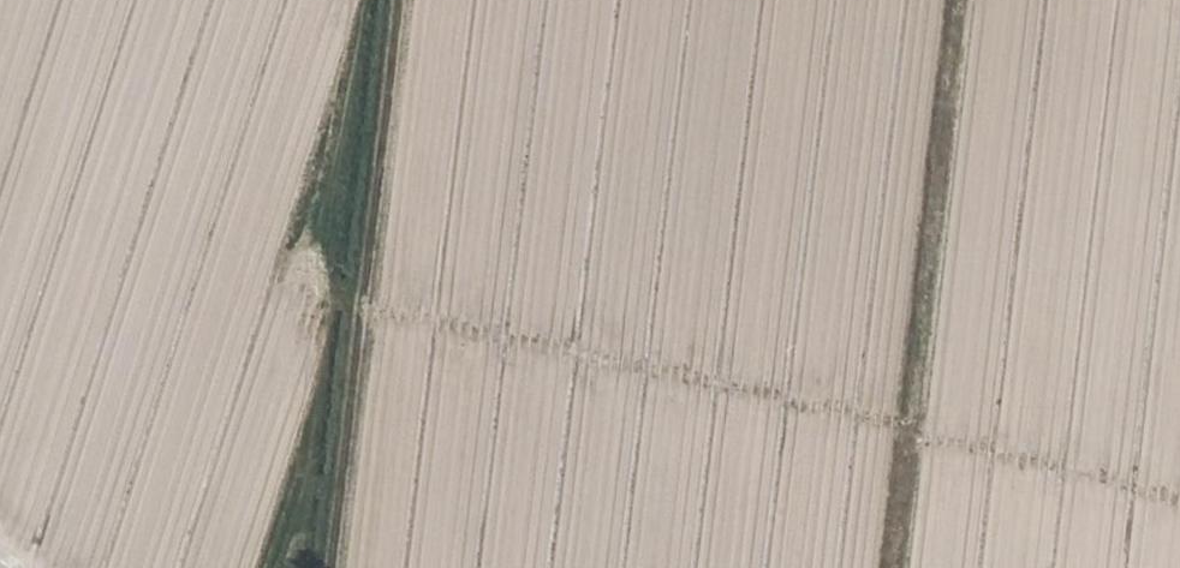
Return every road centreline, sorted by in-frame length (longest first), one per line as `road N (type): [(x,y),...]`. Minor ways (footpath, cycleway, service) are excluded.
road 1 (track): [(892,567),(959,0)]

